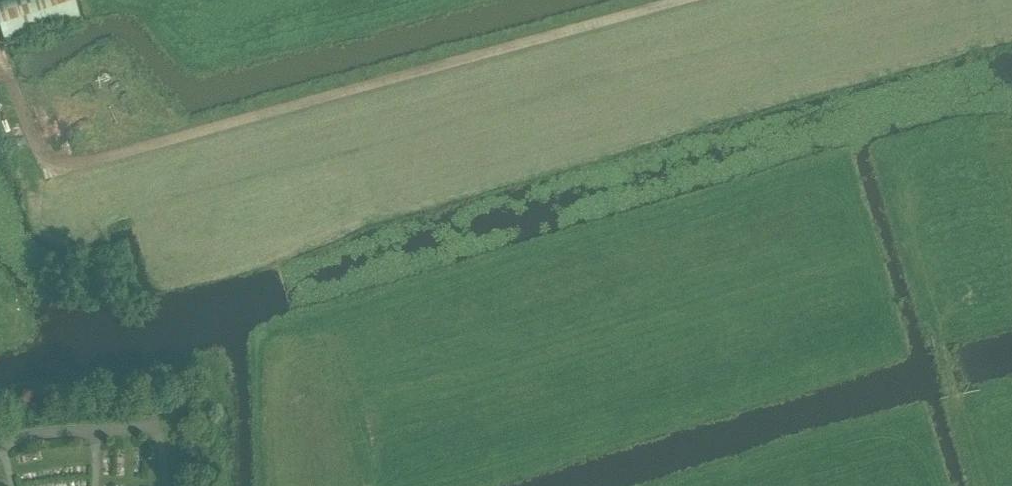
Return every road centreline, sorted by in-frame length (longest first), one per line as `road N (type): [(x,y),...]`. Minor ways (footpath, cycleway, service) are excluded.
road 1 (track): [(1,66),(50,170),(675,0)]

